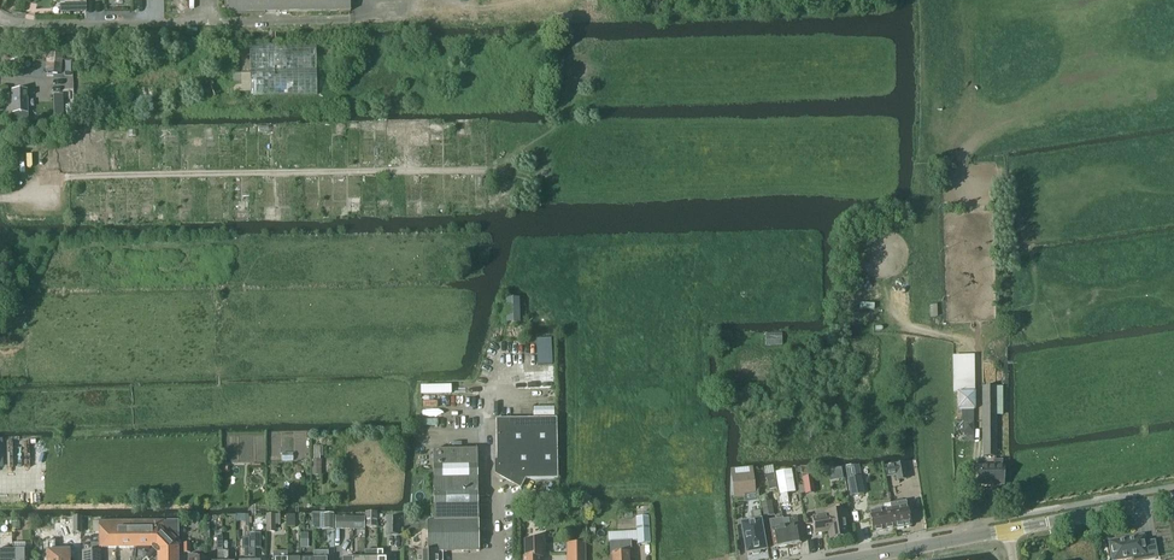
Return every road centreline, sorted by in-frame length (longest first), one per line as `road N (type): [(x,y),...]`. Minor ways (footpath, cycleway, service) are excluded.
road 1 (tertiary): [(1012,532),(1173,500)]
road 2 (tertiary): [(859,559),(1012,532)]

